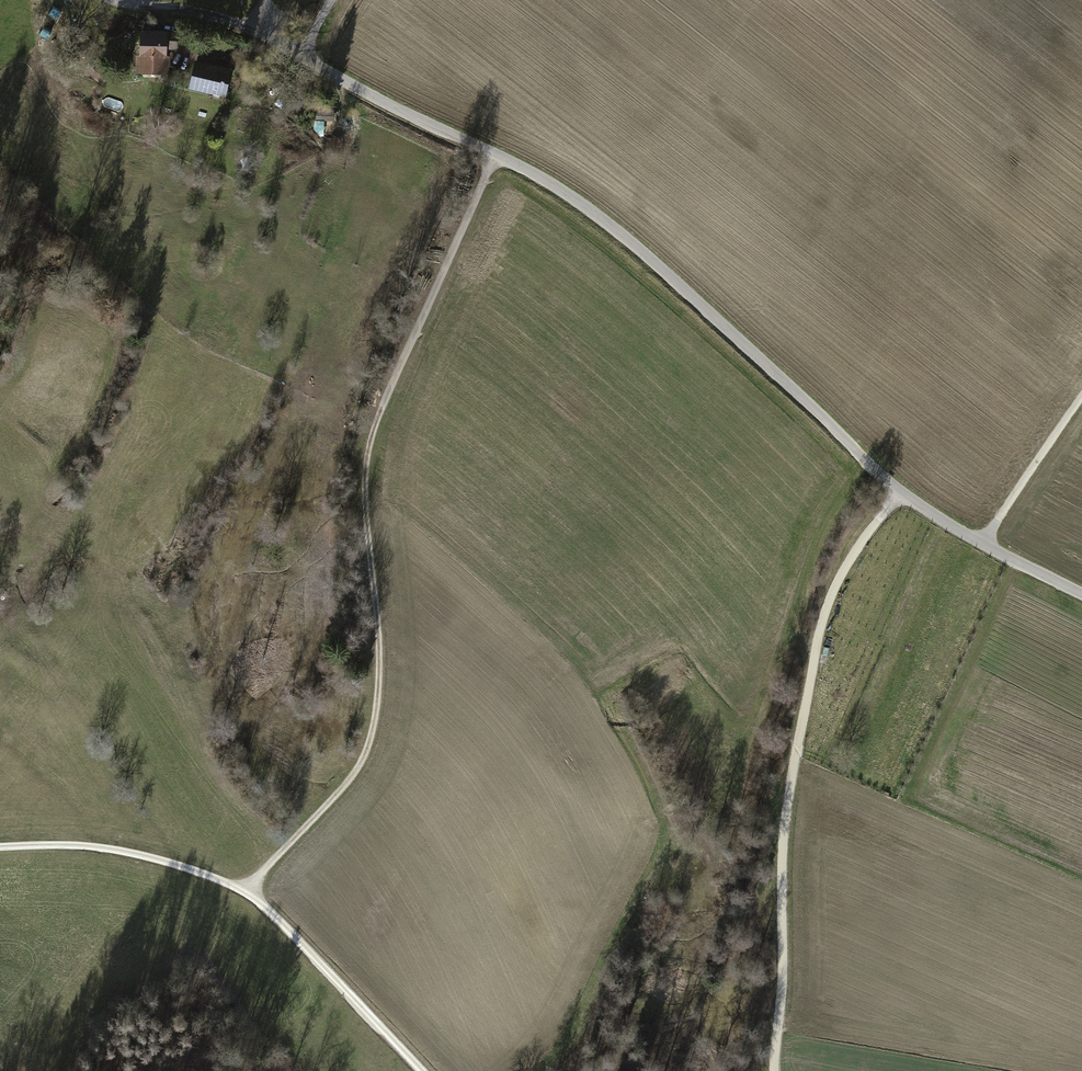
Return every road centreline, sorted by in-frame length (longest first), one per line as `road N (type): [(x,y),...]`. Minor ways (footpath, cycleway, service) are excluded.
road 1 (unclassified): [(1081,593),(900,492),(730,329),(573,199),(255,31),(117,0)]
road 2 (track): [(245,891),(354,774),(373,727),(381,651),(366,500),(378,422),(491,152)]
road 3 (track): [(900,492),(838,584),(816,645),(786,835),(775,1070)]
road 4 (track): [(0,848),(95,845),(245,891),(423,1070)]
road 5 (track): [(1081,395),(981,541)]
road 6 (track): [(284,46),(210,49),(157,20),(157,10)]

